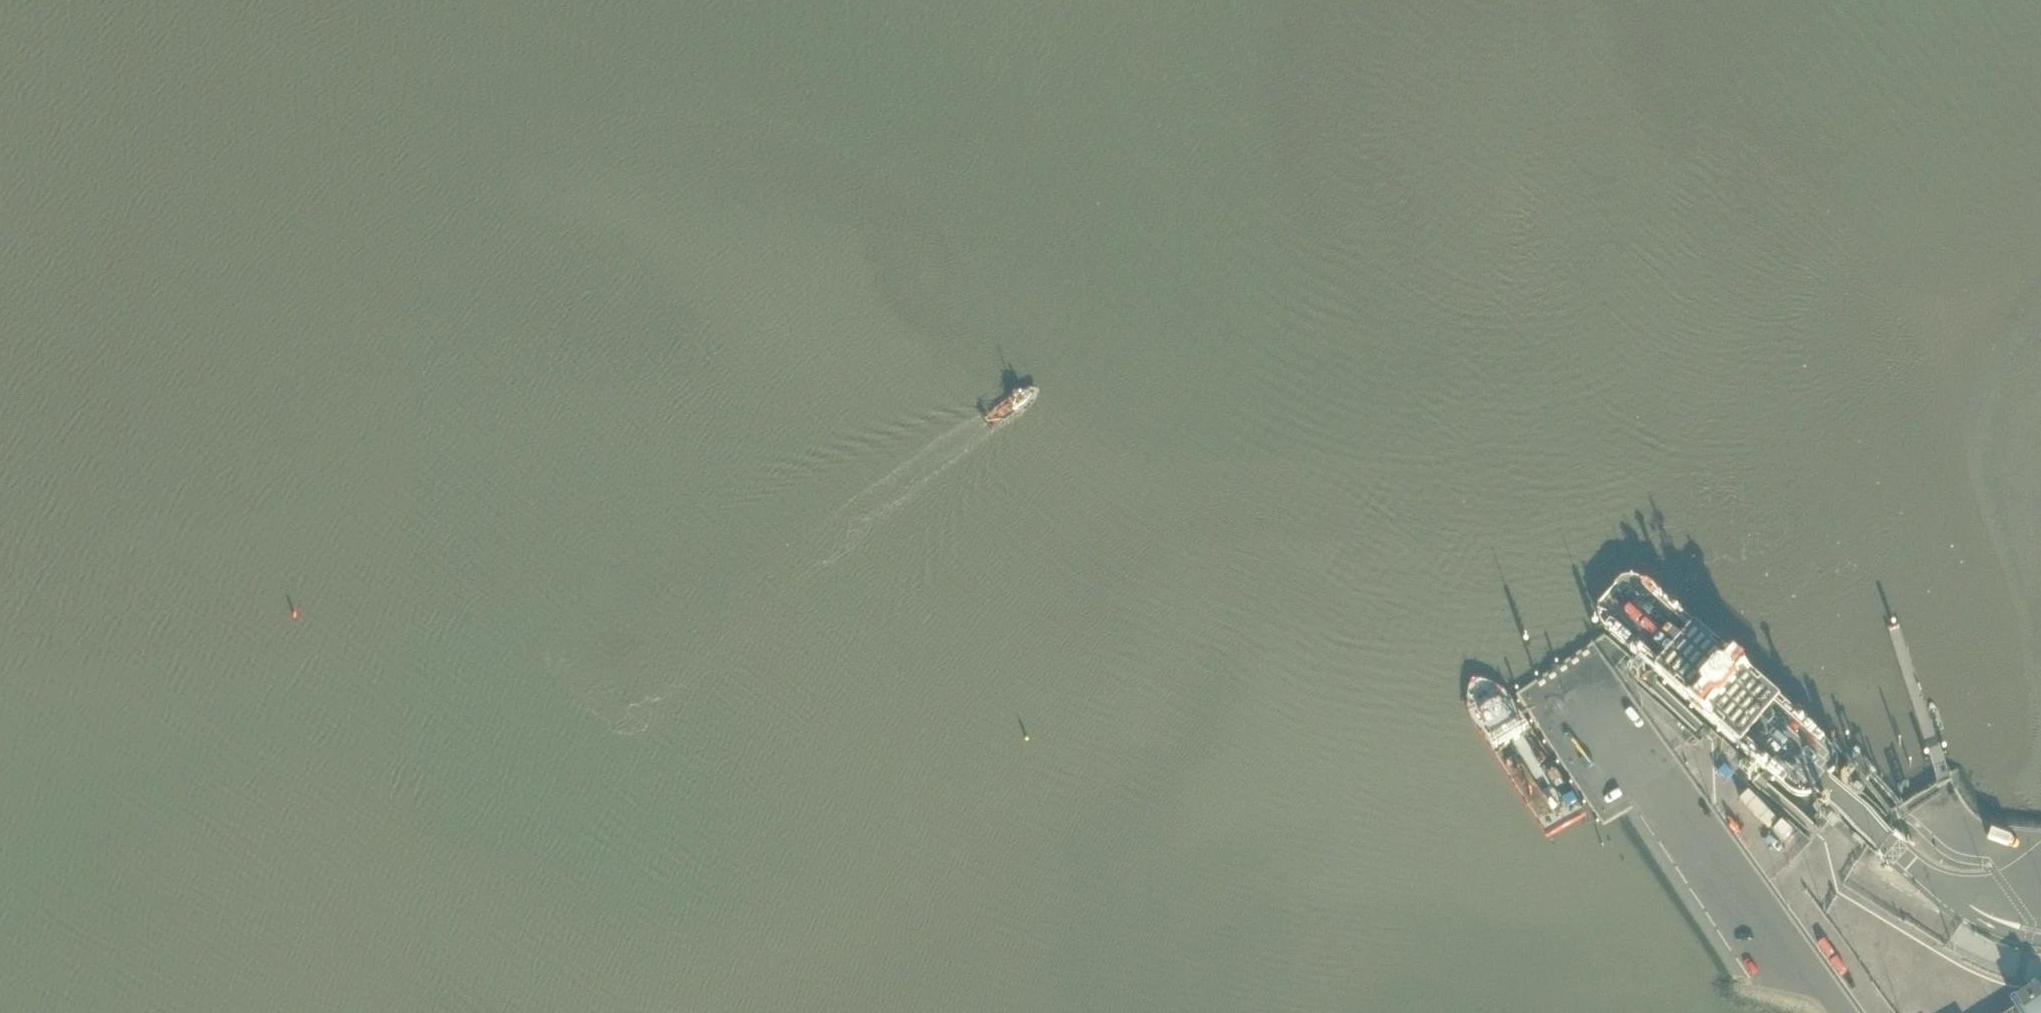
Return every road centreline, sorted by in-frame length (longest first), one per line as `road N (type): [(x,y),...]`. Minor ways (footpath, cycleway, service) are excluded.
road 1 (unclassified): [(1842,1012),(1596,672)]
road 2 (primary): [(1823,792),(1969,914),(2040,941)]

